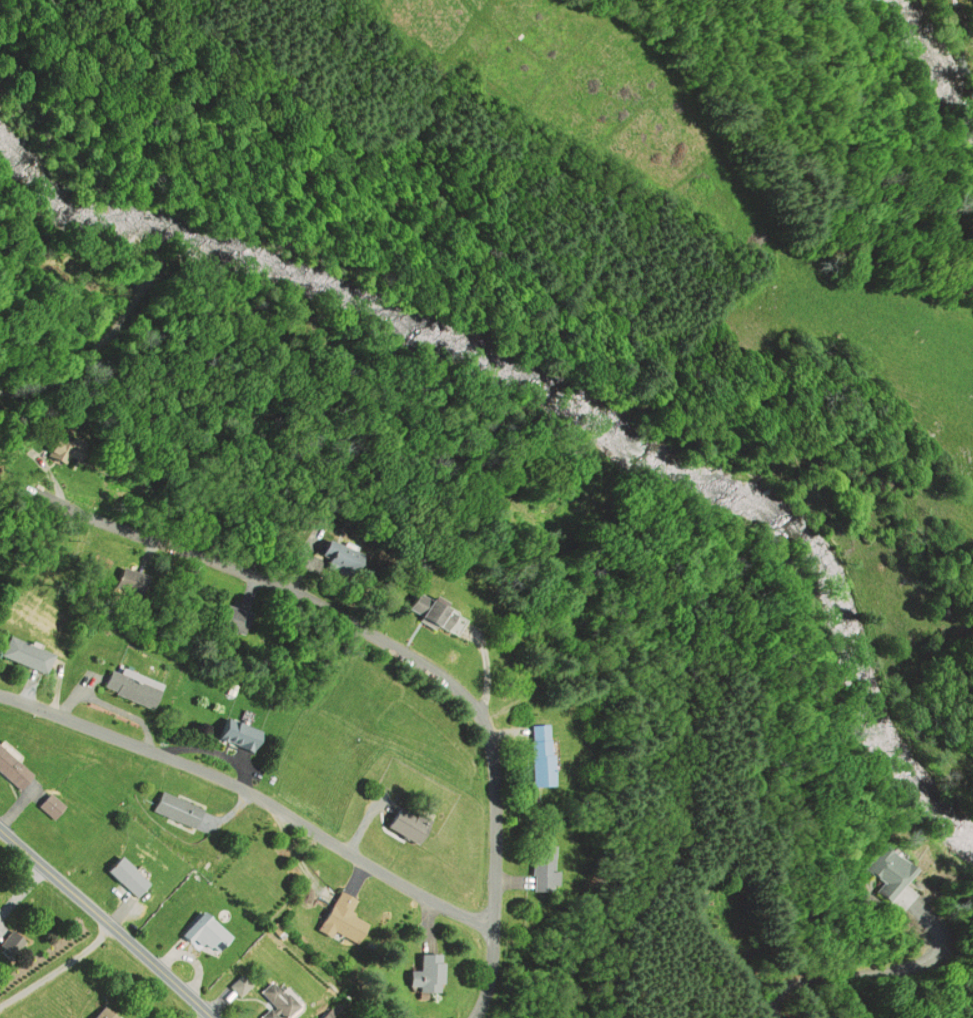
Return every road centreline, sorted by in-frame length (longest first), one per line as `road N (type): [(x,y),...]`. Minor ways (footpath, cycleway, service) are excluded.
road 1 (residential): [(472,1017),(490,963),(490,745),(465,698),(432,671),(236,567),(32,492)]
road 2 (residential): [(0,693),(274,805),(490,930)]
road 3 (residential): [(0,836),(205,1017)]
road 4 (residential): [(105,929),(0,1004)]

